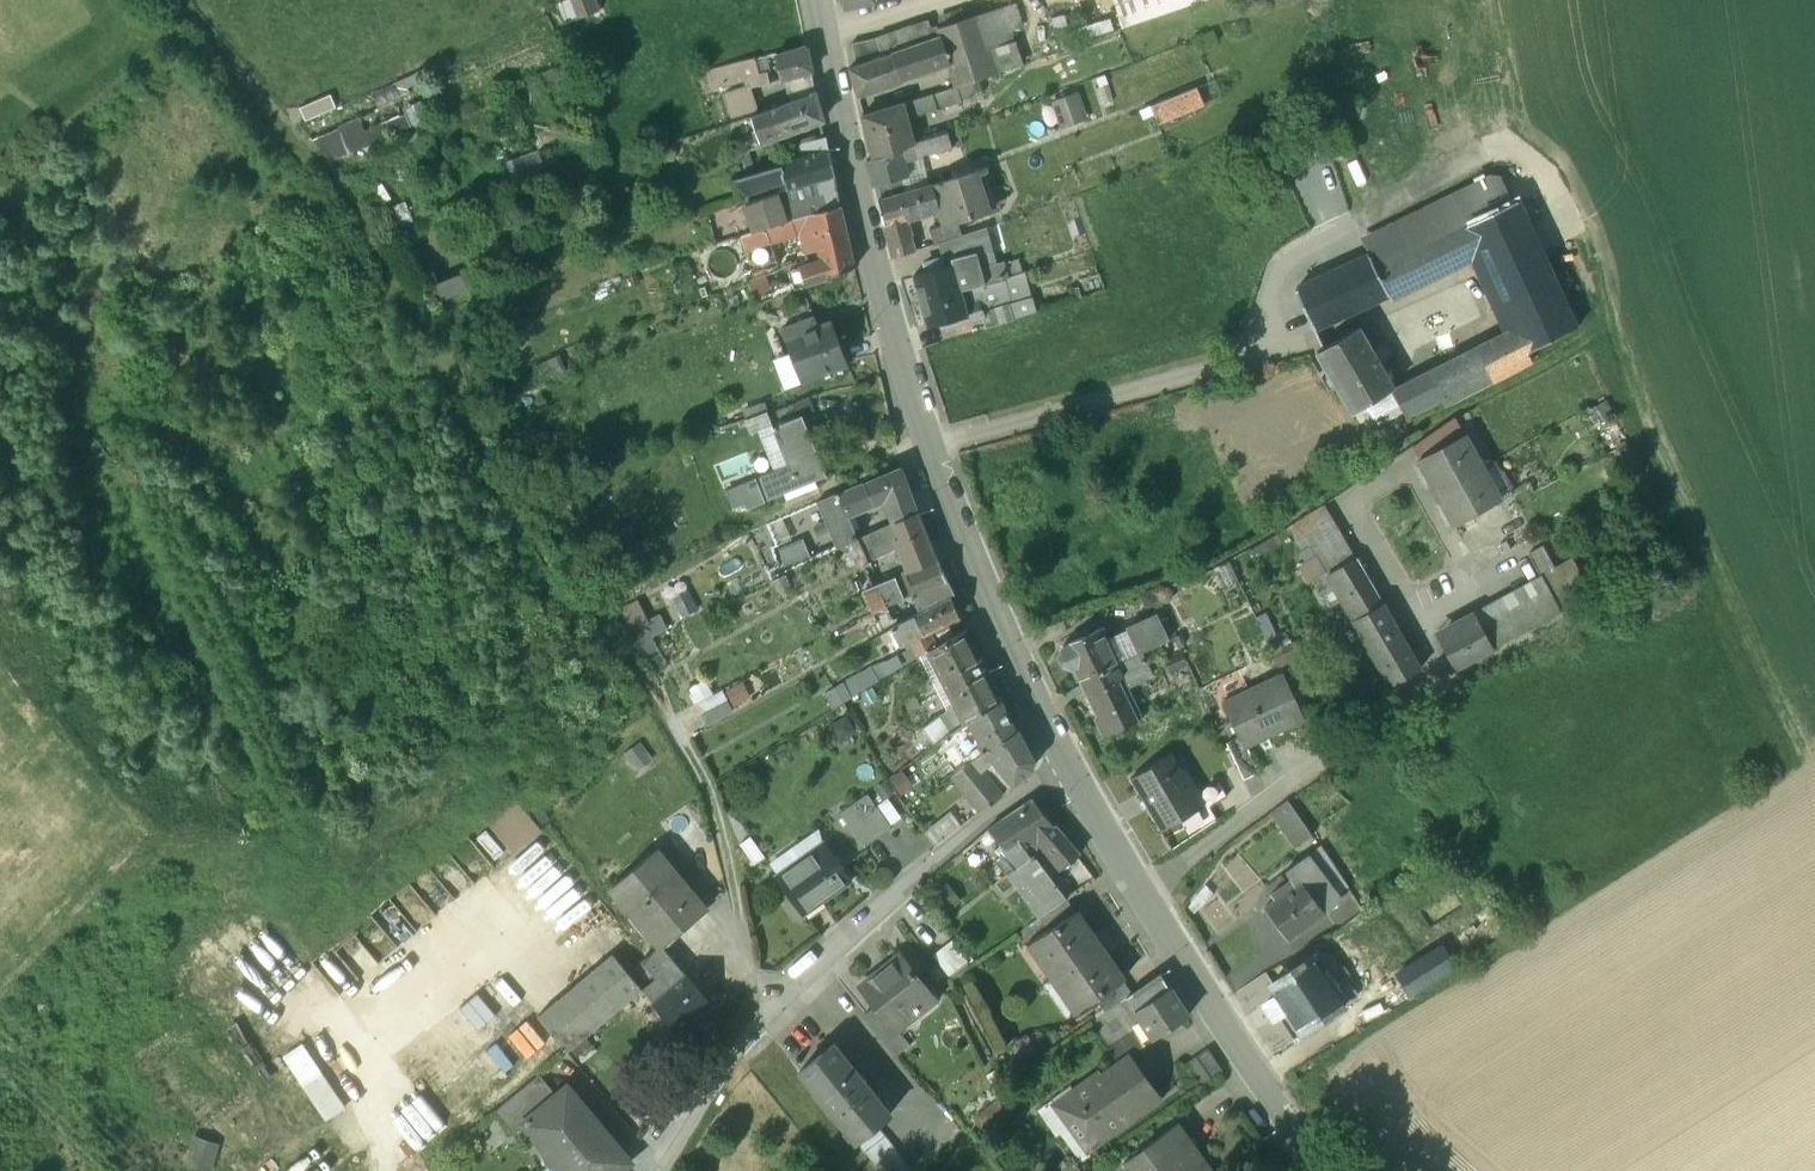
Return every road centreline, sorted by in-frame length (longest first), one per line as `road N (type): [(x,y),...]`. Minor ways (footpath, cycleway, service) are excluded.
road 1 (residential): [(816,0),(865,243),(924,444),(952,528),(1062,759)]
road 2 (residential): [(1062,759),(747,1034),(664,1170)]
road 3 (residential): [(1062,759),(1140,897),(1302,1137)]

